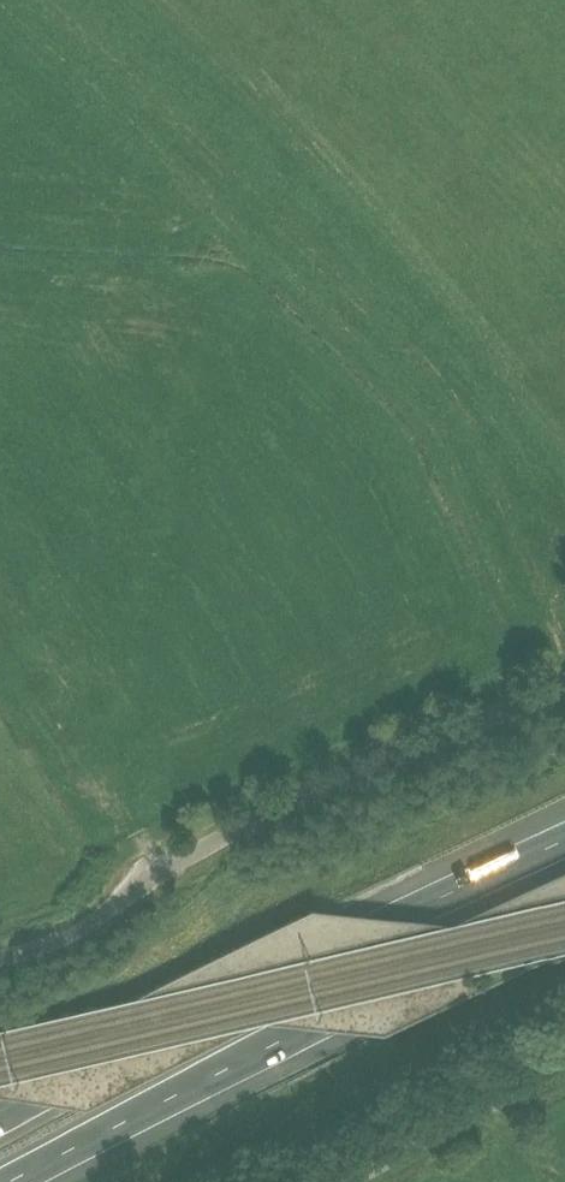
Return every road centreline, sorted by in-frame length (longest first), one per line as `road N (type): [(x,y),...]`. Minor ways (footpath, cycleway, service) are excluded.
road 1 (motorway): [(564,835),(185,1018),(0,1118)]
road 2 (unclassified): [(0,963),(54,948),(230,836),(564,688)]
road 3 (motorway): [(29,1181),(223,1076),(564,910)]
road 4 (unclassified): [(349,1181),(564,1068)]

